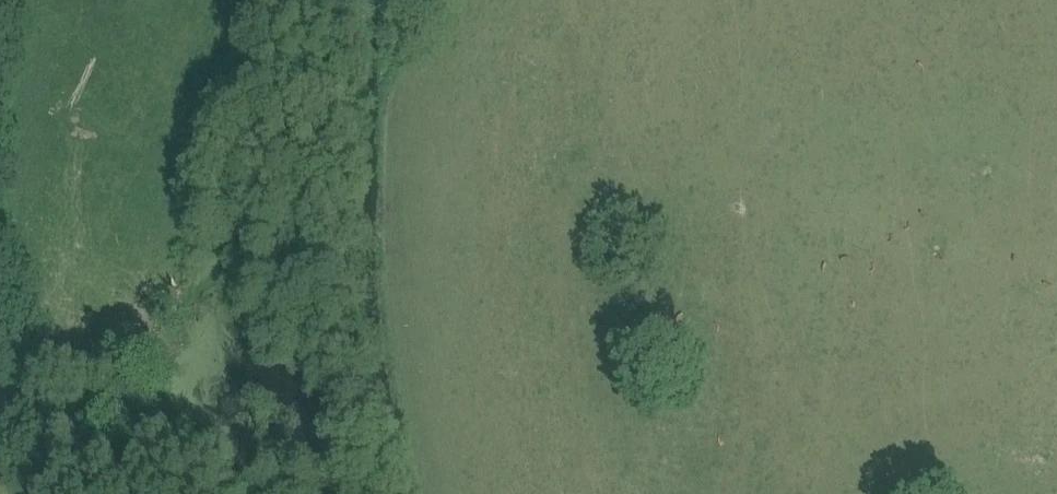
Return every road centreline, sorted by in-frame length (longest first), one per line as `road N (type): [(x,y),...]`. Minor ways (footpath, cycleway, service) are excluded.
road 1 (track): [(41,493),(0,347)]

